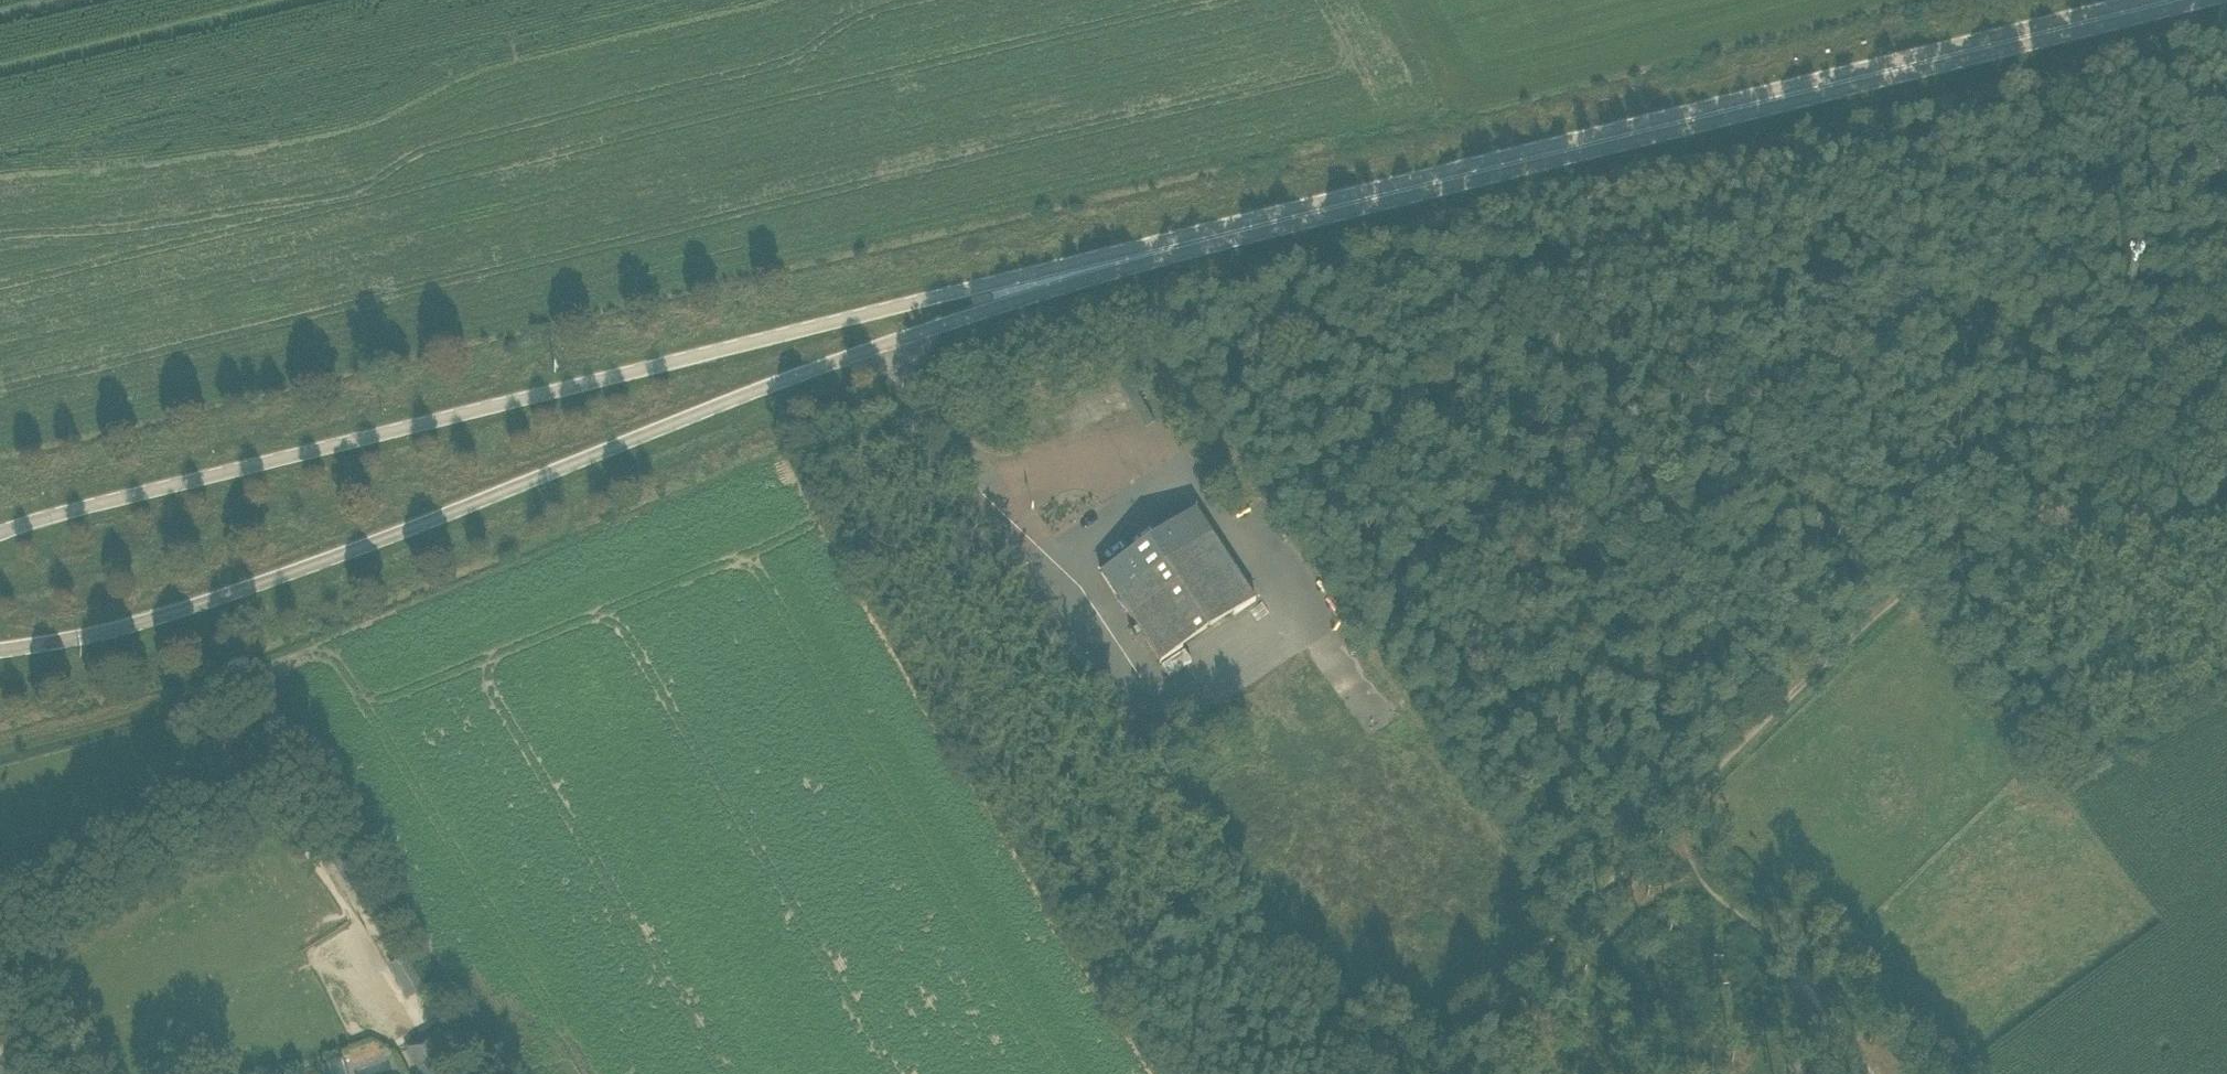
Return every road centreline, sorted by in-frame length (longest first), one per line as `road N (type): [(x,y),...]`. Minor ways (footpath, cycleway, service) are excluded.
road 1 (primary): [(1040,280),(2180,0)]
road 2 (primary): [(1040,280),(77,511),(0,540)]
road 3 (primary): [(0,651),(96,636),(241,594),(874,346)]
road 4 (track): [(1911,594),(1735,748),(1486,1022)]
road 5 (track): [(1565,1073),(1547,1034),(1549,1007),(1614,934),(1674,895),(1714,897),(1782,949),(1881,1073)]
road 6 (track): [(2226,235),(2019,500),(1911,594)]
road 7 (primary): [(874,346),(1040,280)]
road 8 (unclassified): [(874,346),(964,477)]

